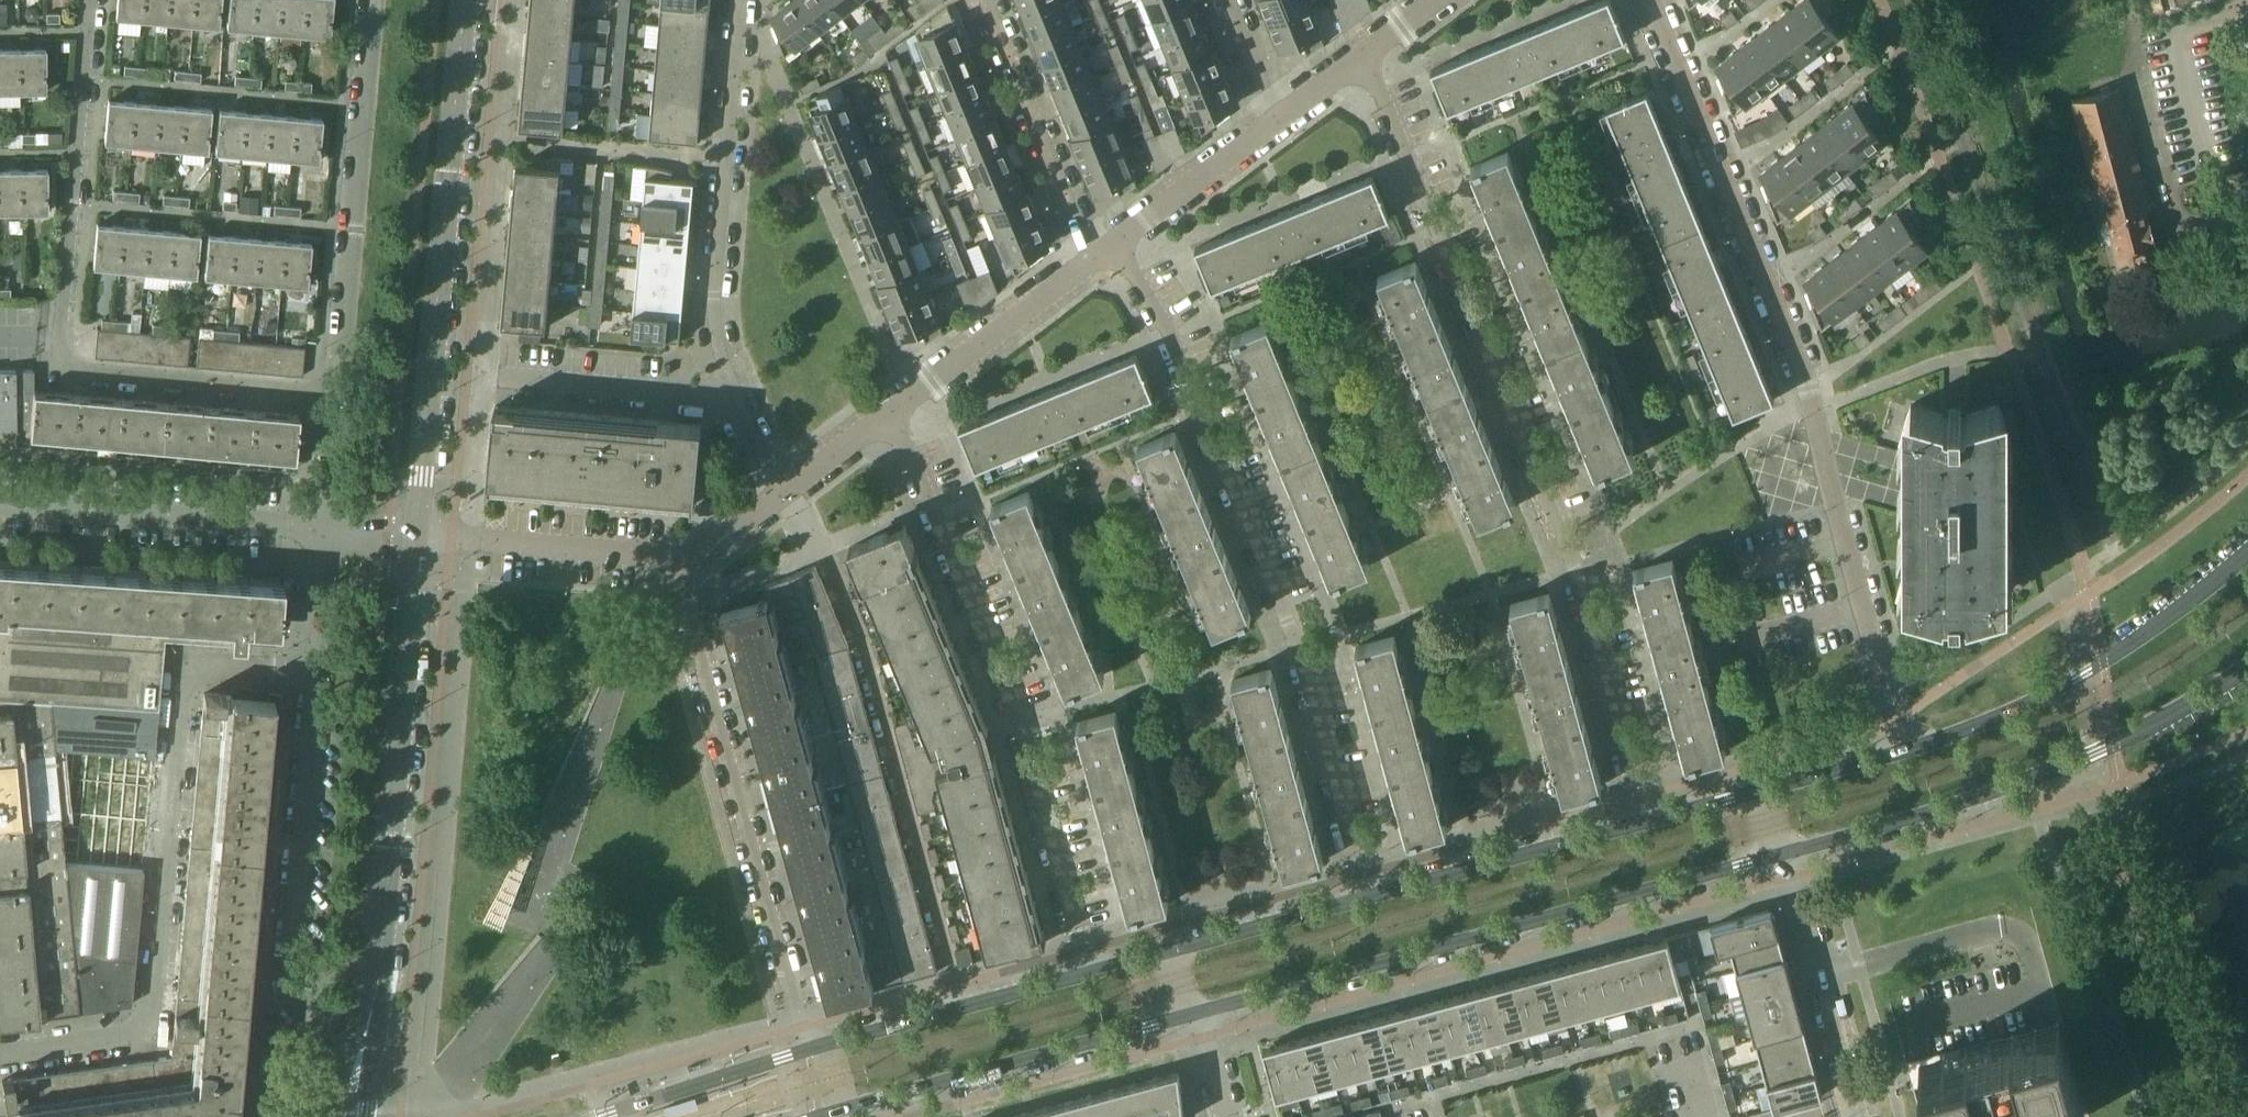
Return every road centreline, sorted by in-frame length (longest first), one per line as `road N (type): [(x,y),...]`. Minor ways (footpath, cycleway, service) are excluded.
road 1 (residential): [(1645,822),(1577,574),(1365,55)]
road 2 (residential): [(1905,750),(1810,389),(1651,0)]
road 3 (residential): [(1368,897),(1296,646),(1172,336),(1114,246)]
road 4 (residential): [(338,397),(63,373),(92,0)]
road 5 (residential): [(0,1055),(146,1034),(185,668),(310,673)]
road 6 (secondary): [(1190,1017),(1779,856)]
road 7 (residential): [(1090,972),(1019,721),(894,414)]
road 8 (tertiary): [(418,539),(465,0)]
road 9 (tertiary): [(355,1067),(379,958),(418,539)]
road 10 (residential): [(785,493),(733,398),(712,296),(741,0)]
road 11 (secondary): [(1779,856),(1967,802),(2113,747),(2247,667)]
road 12 (residential): [(805,1051),(679,563)]
road 13 (secondary): [(2247,551),(2098,665),(2012,711),(1905,750)]
road 14 (residential): [(338,397),(372,0)]
road 15 (residential): [(310,673),(283,990),(294,1017),(322,1047)]
road 16 (secondary): [(833,1113),(1190,1017)]
road 17 (residential): [(0,509),(323,527)]
road 18 (secondary): [(1090,972),(805,1051)]
road 19 (secondary): [(1645,822),(1368,897)]
road 20 (residential): [(1091,262),(985,0)]
road 21 (residential): [(1857,1116),(1779,856)]
road 22 (residential): [(418,539),(679,563)]
road 23 (residential): [(894,414),(1091,262)]
road 24 (secondary): [(805,1051),(597,1116)]
road 25 (secondary): [(1368,897),(1168,950)]
road 26 (residential): [(1114,246),(1274,123)]
road 27 (secondary): [(1905,750),(1760,789)]
road 28 (residential): [(310,673),(323,527)]
road 29 (residential): [(785,493),(894,414)]
road 30 (residential): [(1224,0),(1274,123)]
road 31 (residential): [(323,527),(338,397)]
road 32 (residential): [(679,563),(699,562),(785,493)]

